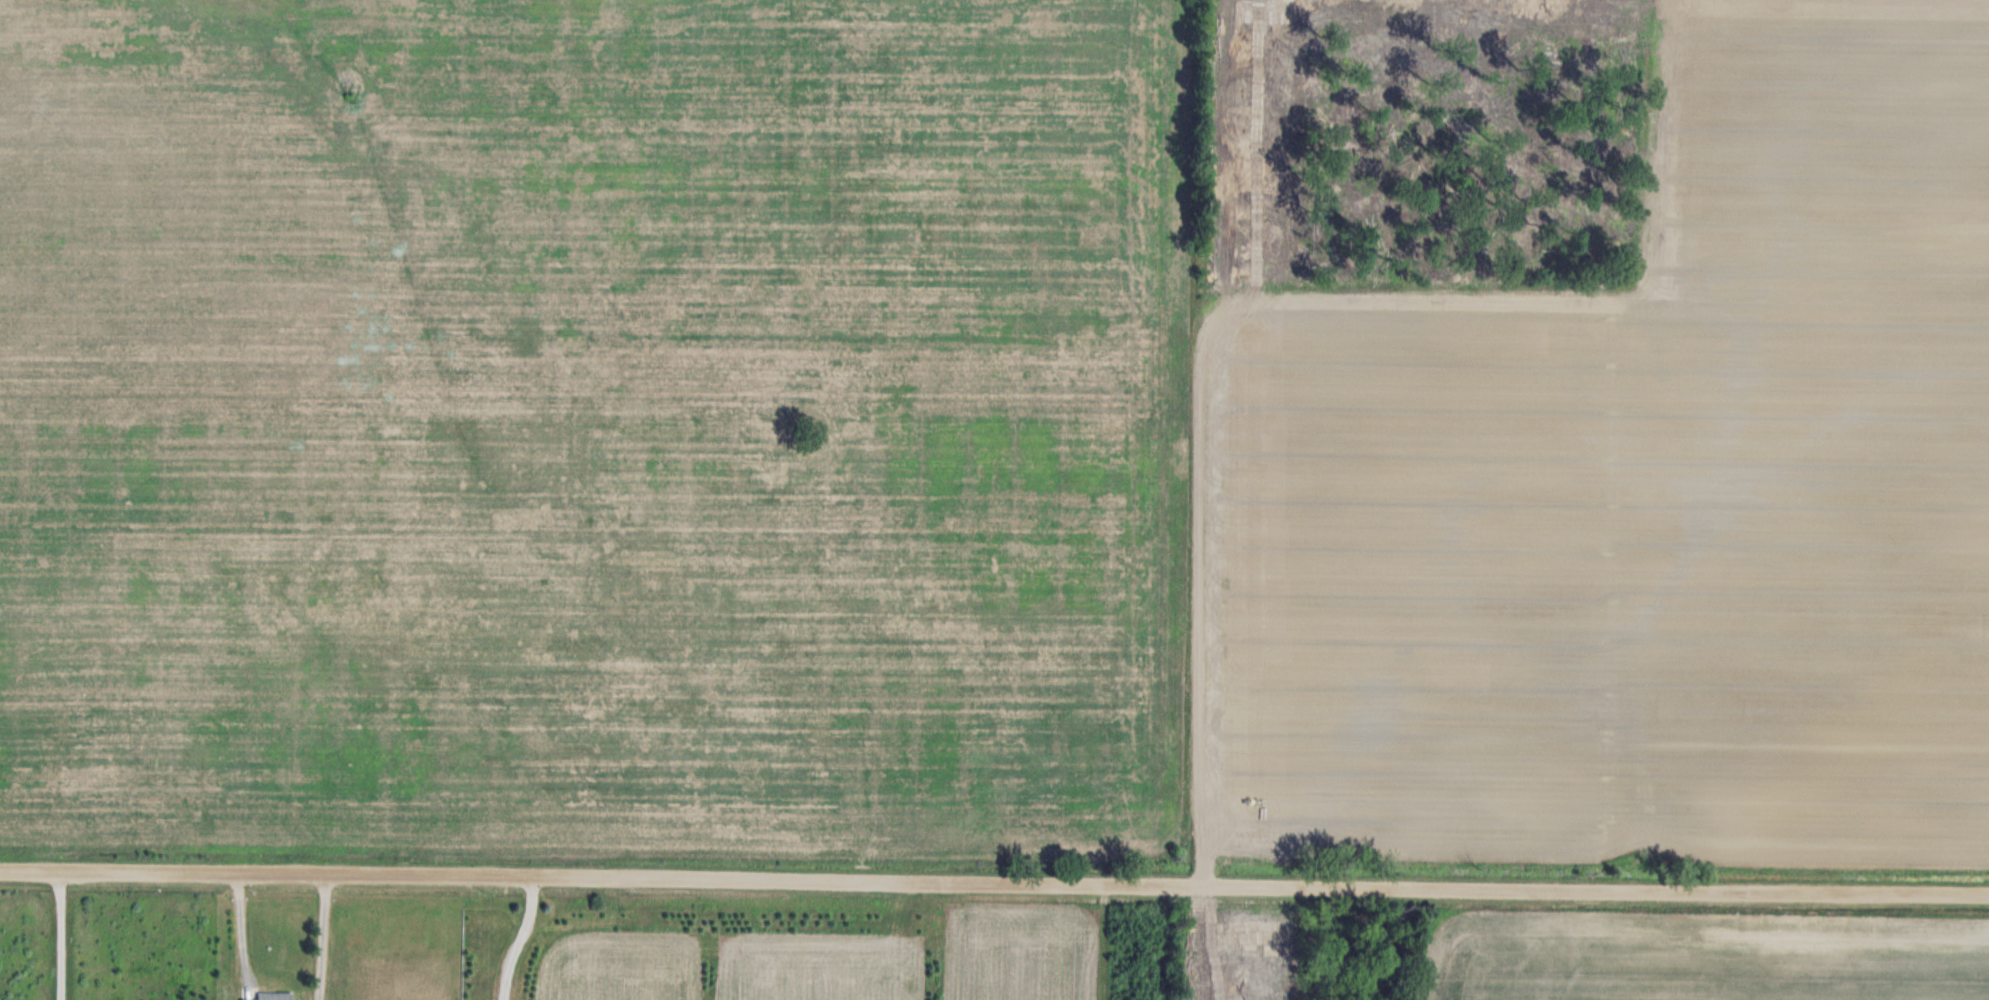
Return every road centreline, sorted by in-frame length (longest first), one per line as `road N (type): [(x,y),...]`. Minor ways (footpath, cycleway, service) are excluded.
road 1 (residential): [(0,875),(1988,896)]

